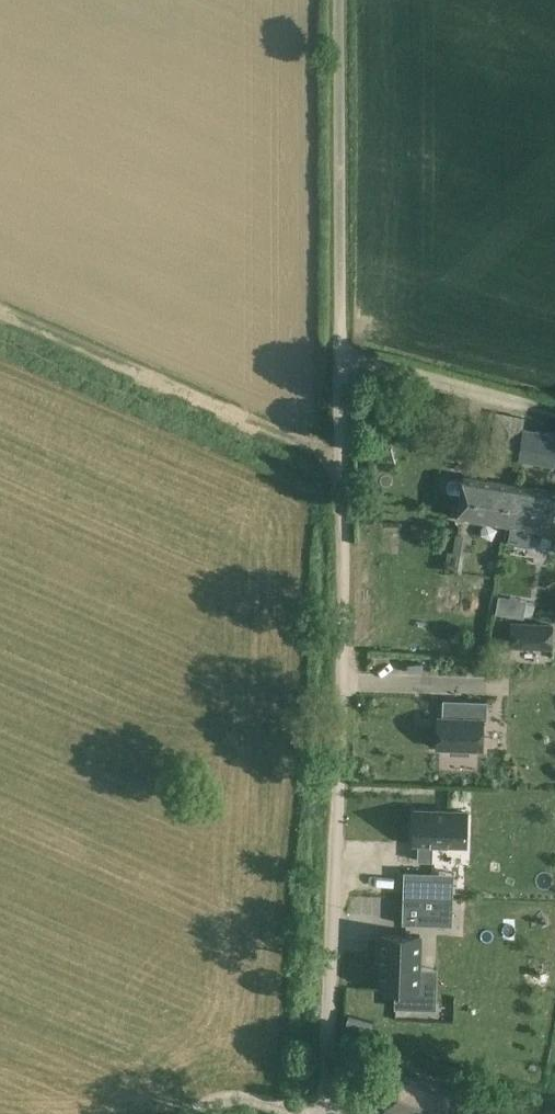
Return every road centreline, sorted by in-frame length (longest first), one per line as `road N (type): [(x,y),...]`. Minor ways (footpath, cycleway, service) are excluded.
road 1 (unclassified): [(337,1113),(332,1045),(346,478),(323,6)]

